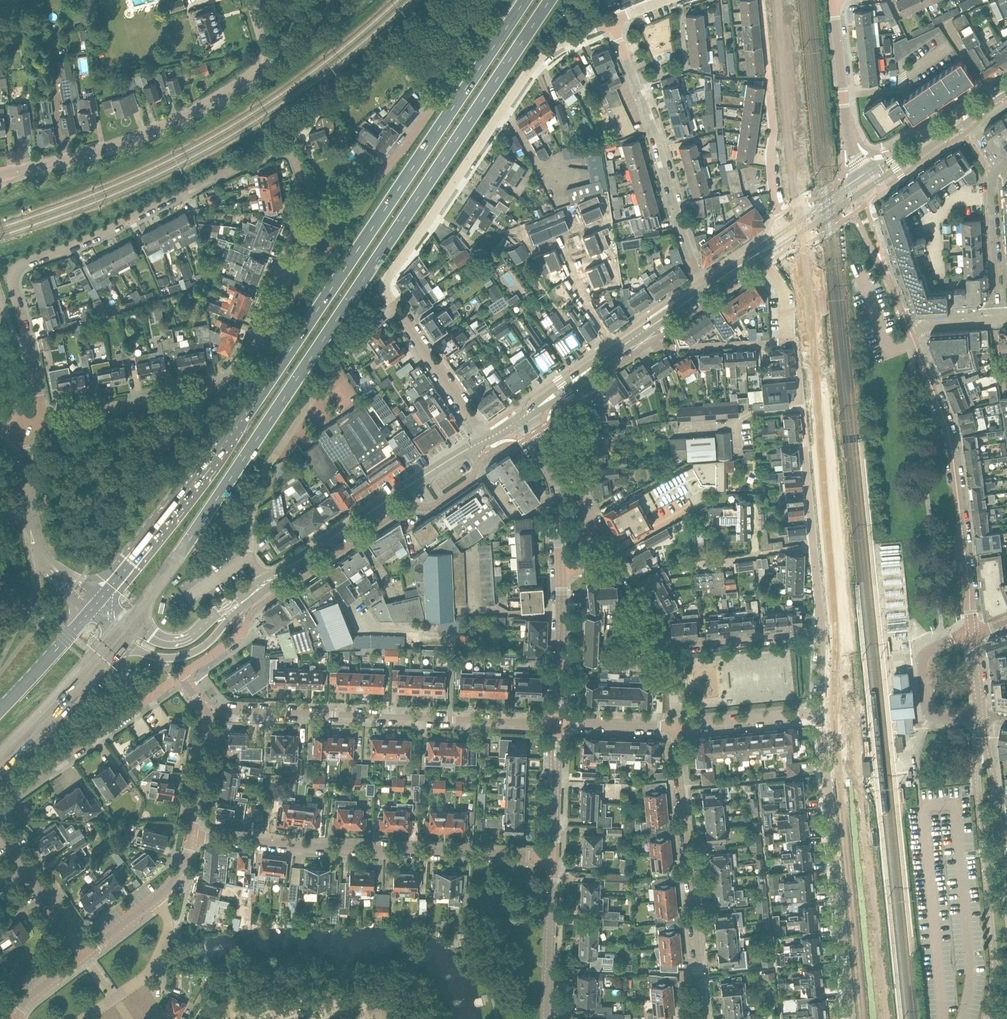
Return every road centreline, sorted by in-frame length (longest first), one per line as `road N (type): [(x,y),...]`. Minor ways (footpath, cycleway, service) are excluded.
road 1 (motorway): [(193,533),(549,0)]
road 2 (motorway): [(524,0),(168,516)]
road 3 (residential): [(486,439),(390,297),(389,280),(530,67),(611,21)]
road 4 (residential): [(44,422),(14,289),(18,268),(286,150),(324,221)]
road 5 (unclassified): [(44,422),(209,391),(236,376),(324,221)]
road 6 (residential): [(553,858),(190,836)]
road 7 (residential): [(557,723),(208,713)]
road 8 (residential): [(0,175),(123,140),(179,115),(252,66),(263,46),(252,0)]
road 9 (residential): [(850,1018),(819,712)]
road 10 (residential): [(972,633),(951,445),(911,334)]
road 11 (residential): [(676,726),(704,1018)]
road 12 (residential): [(703,291),(611,21)]
road 13 (unclassified): [(324,221),(395,157),(500,0)]
road 14 (residential): [(983,737),(978,775),(995,962),(986,1018)]
road 15 (secondary): [(756,255),(781,246),(991,100)]
road 16 (secondary): [(269,580),(486,439)]
road 17 (residential): [(0,799),(175,679)]
road 18 (primary): [(0,762),(119,636)]
road 19 (residential): [(847,0),(857,117),(886,164)]
road 20 (residential): [(1006,905),(983,737)]
road 21 (residential): [(82,1018),(150,972),(168,931),(158,898)]
road 22 (unclassified): [(546,1018),(553,858)]
road 23 (residential): [(972,633),(925,656),(927,709),(981,715)]
road 24 (unclassified): [(557,723),(560,568)]
road 25 (residential): [(668,646),(821,632)]
road 26 (residential): [(645,330),(659,349),(787,341)]
road 27 (residential): [(84,954),(0,831)]
road 28 (secondary): [(525,415),(645,330)]
road 29 (residential): [(676,726),(819,712)]
road 30 (unclassified): [(560,568),(555,486),(534,432)]
road 31 (residential): [(782,232),(770,95)]
road 32 (unclassified): [(553,858),(557,723)]
road 33 (primary): [(89,612),(0,710)]
road 34 (residential): [(1000,320),(992,191)]
road 35 (residential): [(941,275),(932,217),(965,192),(992,191)]
road 36 (residential): [(190,836),(208,713)]
road 37 (secondary): [(886,164),(782,232)]
road 38 (secondary): [(991,100),(886,164)]
road 39 (unclassified): [(20,440),(43,558)]

